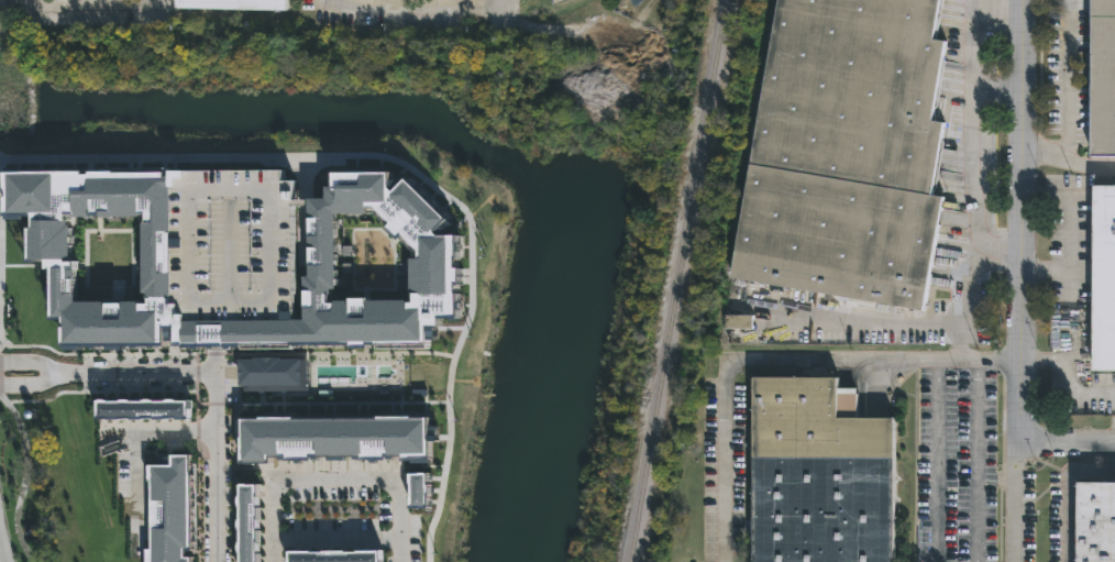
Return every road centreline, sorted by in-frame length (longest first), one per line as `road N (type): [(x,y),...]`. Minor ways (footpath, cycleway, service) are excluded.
road 1 (residential): [(1020,561),(1024,0)]

